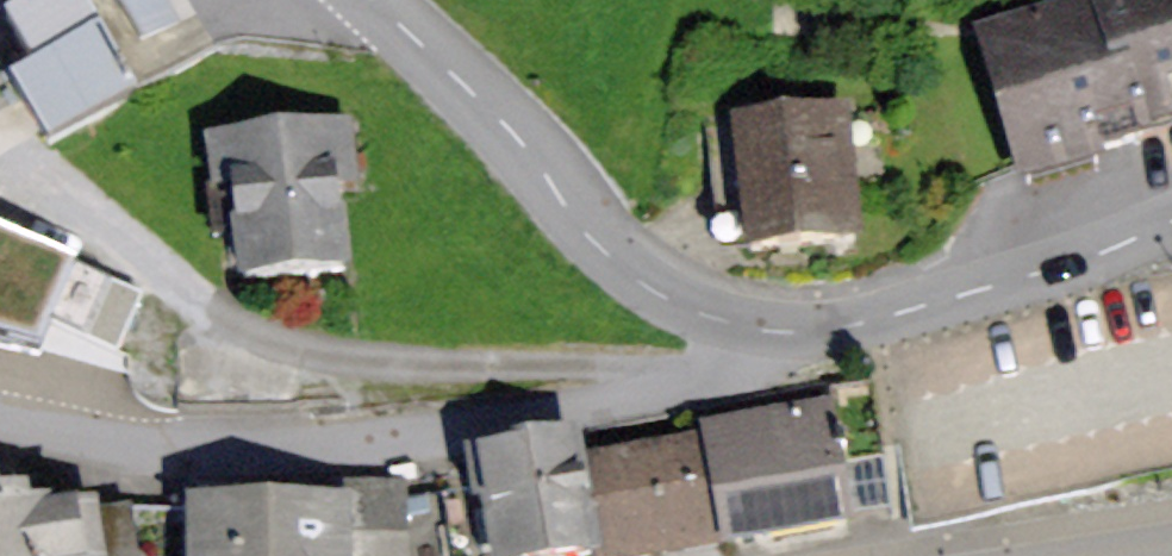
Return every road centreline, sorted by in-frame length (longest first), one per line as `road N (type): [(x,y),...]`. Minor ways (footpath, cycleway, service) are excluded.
road 1 (residential): [(773,328),(750,354),(683,386),(335,441),(148,445),(0,423)]
road 2 (residential): [(773,328),(699,312),(613,255),(368,0)]
road 3 (residential): [(1171,223),(899,313),(808,331),(773,328)]

